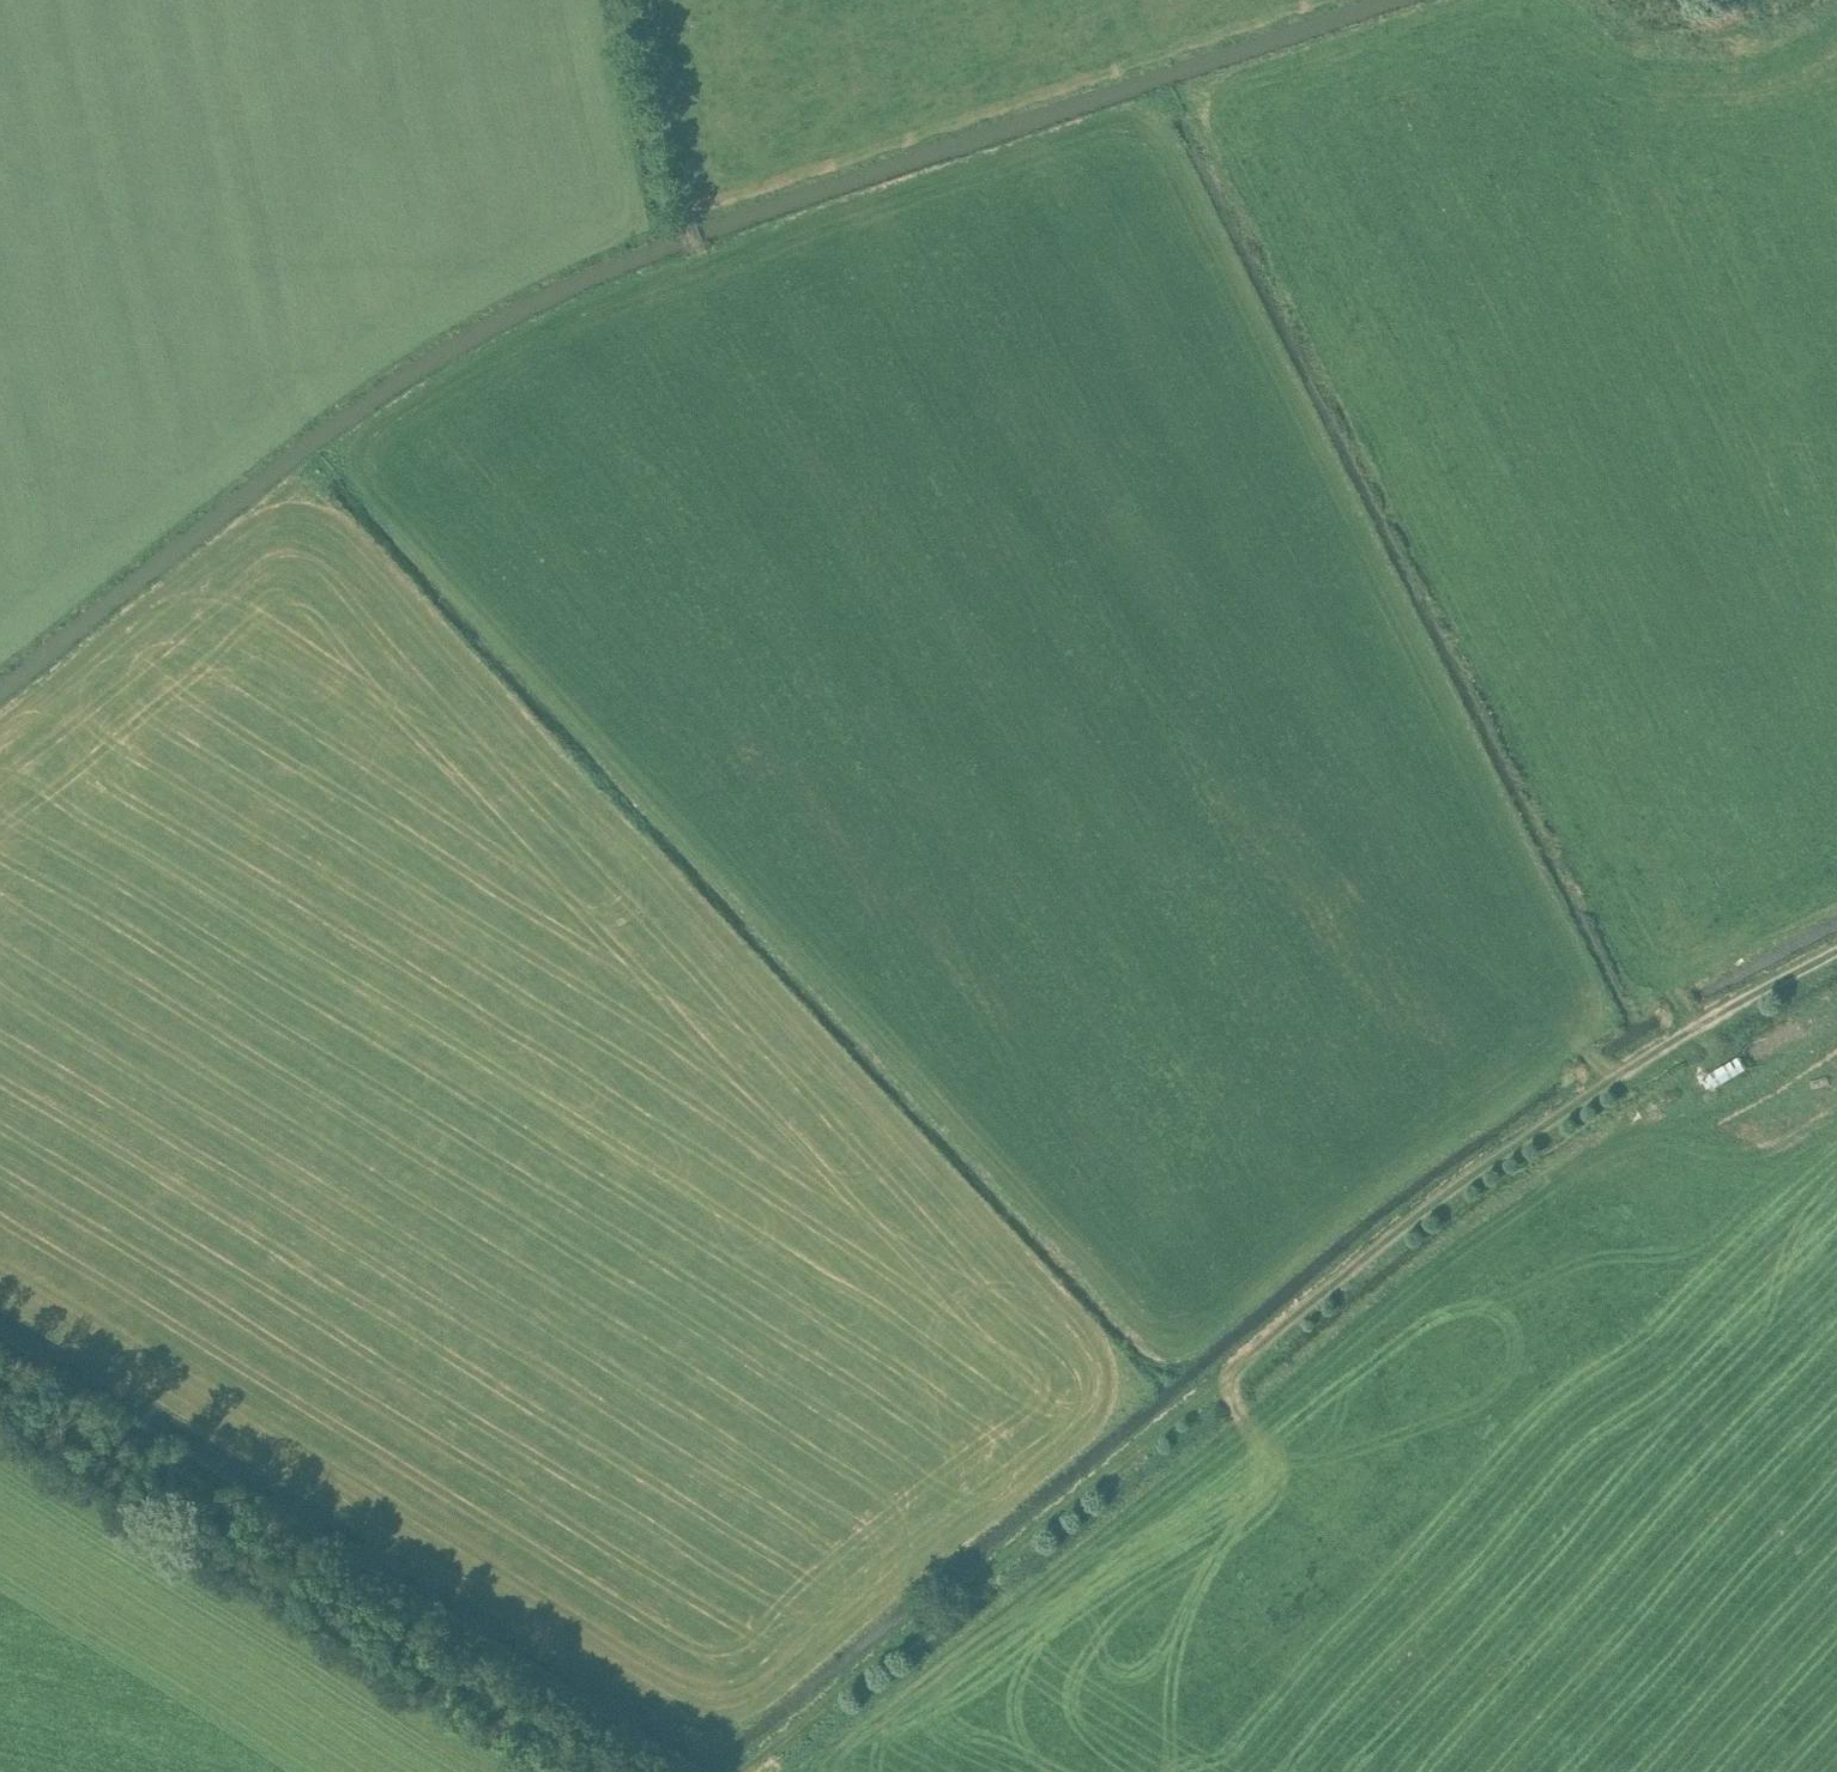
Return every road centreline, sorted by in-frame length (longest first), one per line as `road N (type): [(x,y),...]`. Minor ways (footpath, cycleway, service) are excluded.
road 1 (track): [(1836,952),(1708,1020),(1466,1188),(736,1771)]

